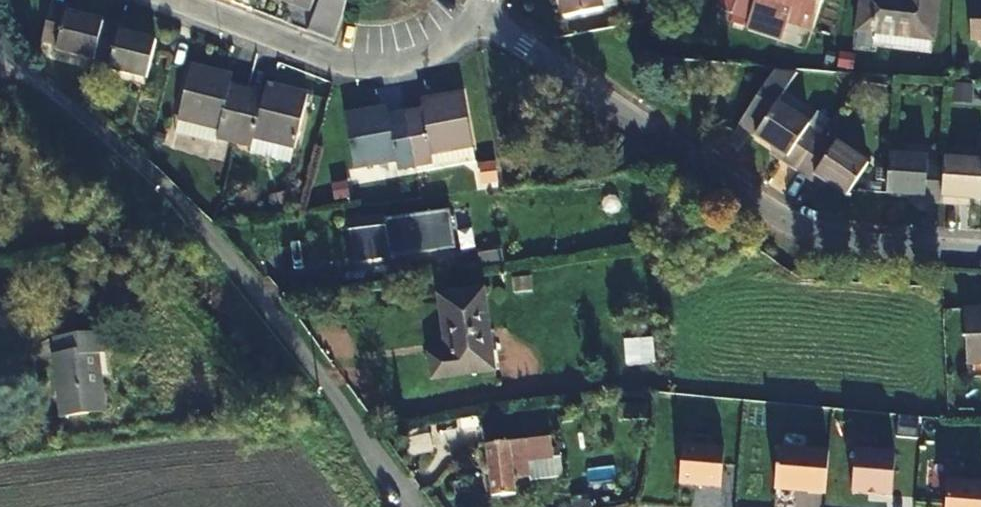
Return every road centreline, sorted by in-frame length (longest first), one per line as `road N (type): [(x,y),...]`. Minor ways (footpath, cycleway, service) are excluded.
road 1 (residential): [(0,51),(213,243),(412,506)]
road 2 (residential): [(477,16),(794,227),(863,246),(980,255)]
road 3 (residential): [(477,16),(424,54),(364,65),(177,0)]

